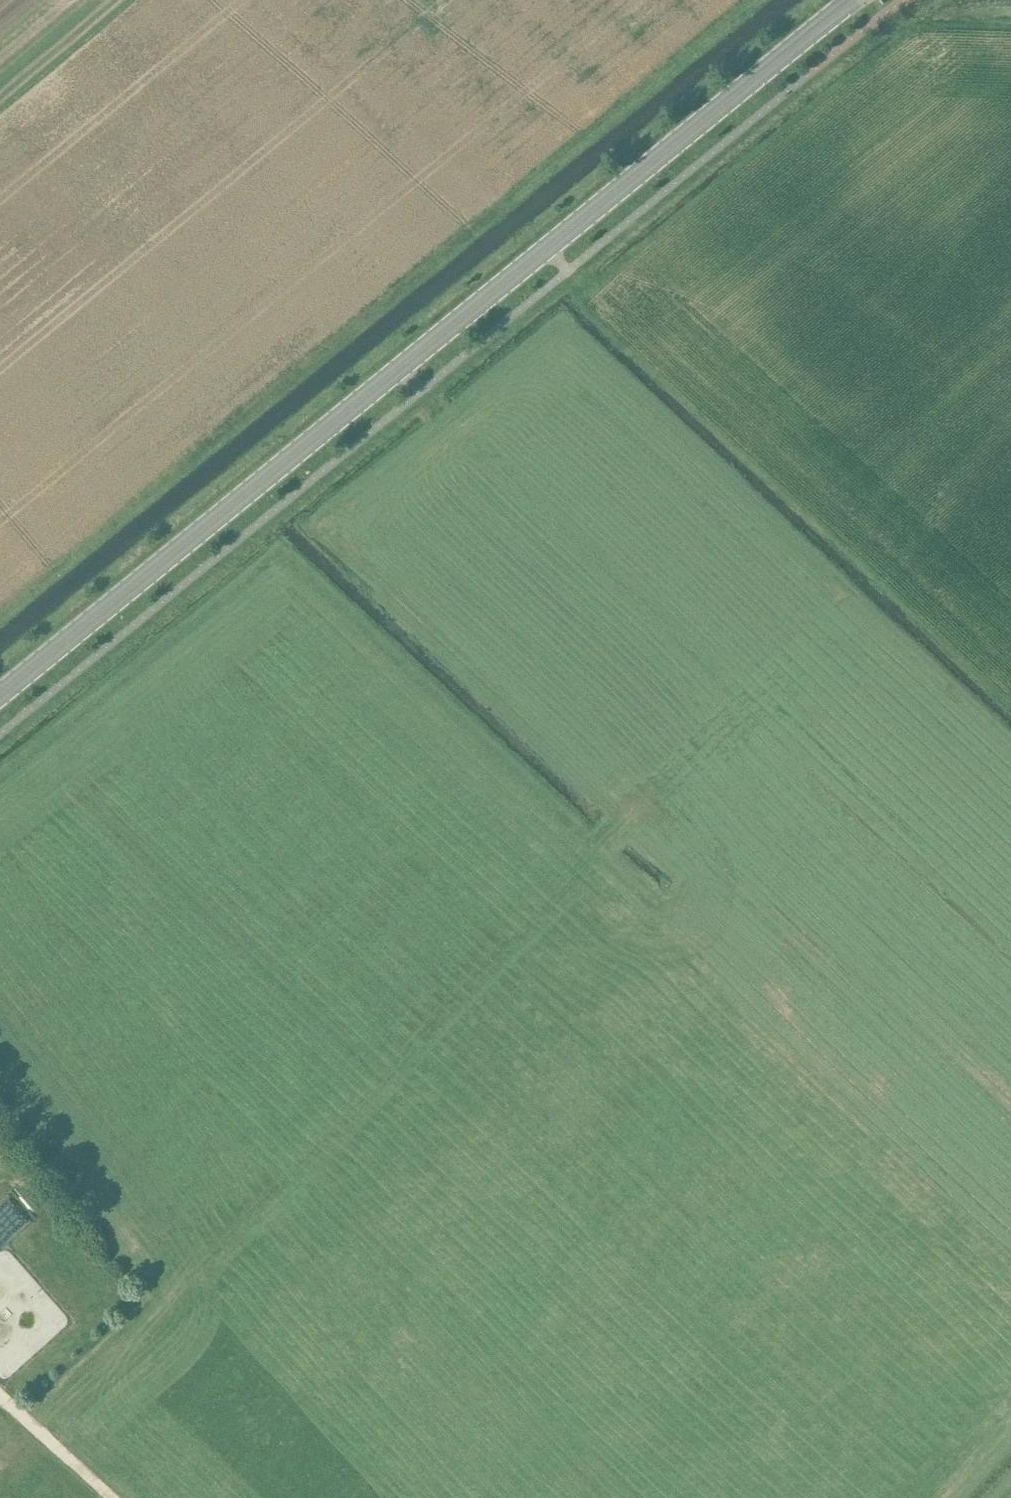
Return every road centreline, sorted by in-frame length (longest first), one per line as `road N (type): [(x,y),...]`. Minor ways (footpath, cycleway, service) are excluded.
road 1 (tertiary): [(0,698),(854,0)]

